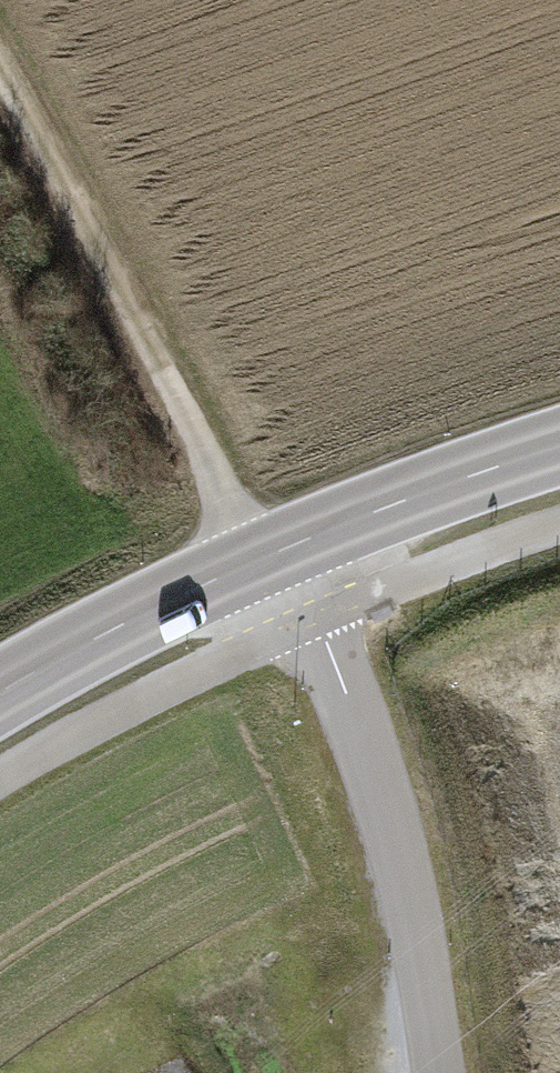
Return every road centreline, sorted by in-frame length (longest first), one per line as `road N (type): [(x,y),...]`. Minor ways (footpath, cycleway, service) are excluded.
road 1 (track): [(286,548),(225,500),(0,78)]
road 2 (unclassified): [(435,1072),(414,912),(318,619),(286,548)]
road 3 (primary): [(0,692),(286,548)]
road 4 (primary): [(286,548),(559,447)]

